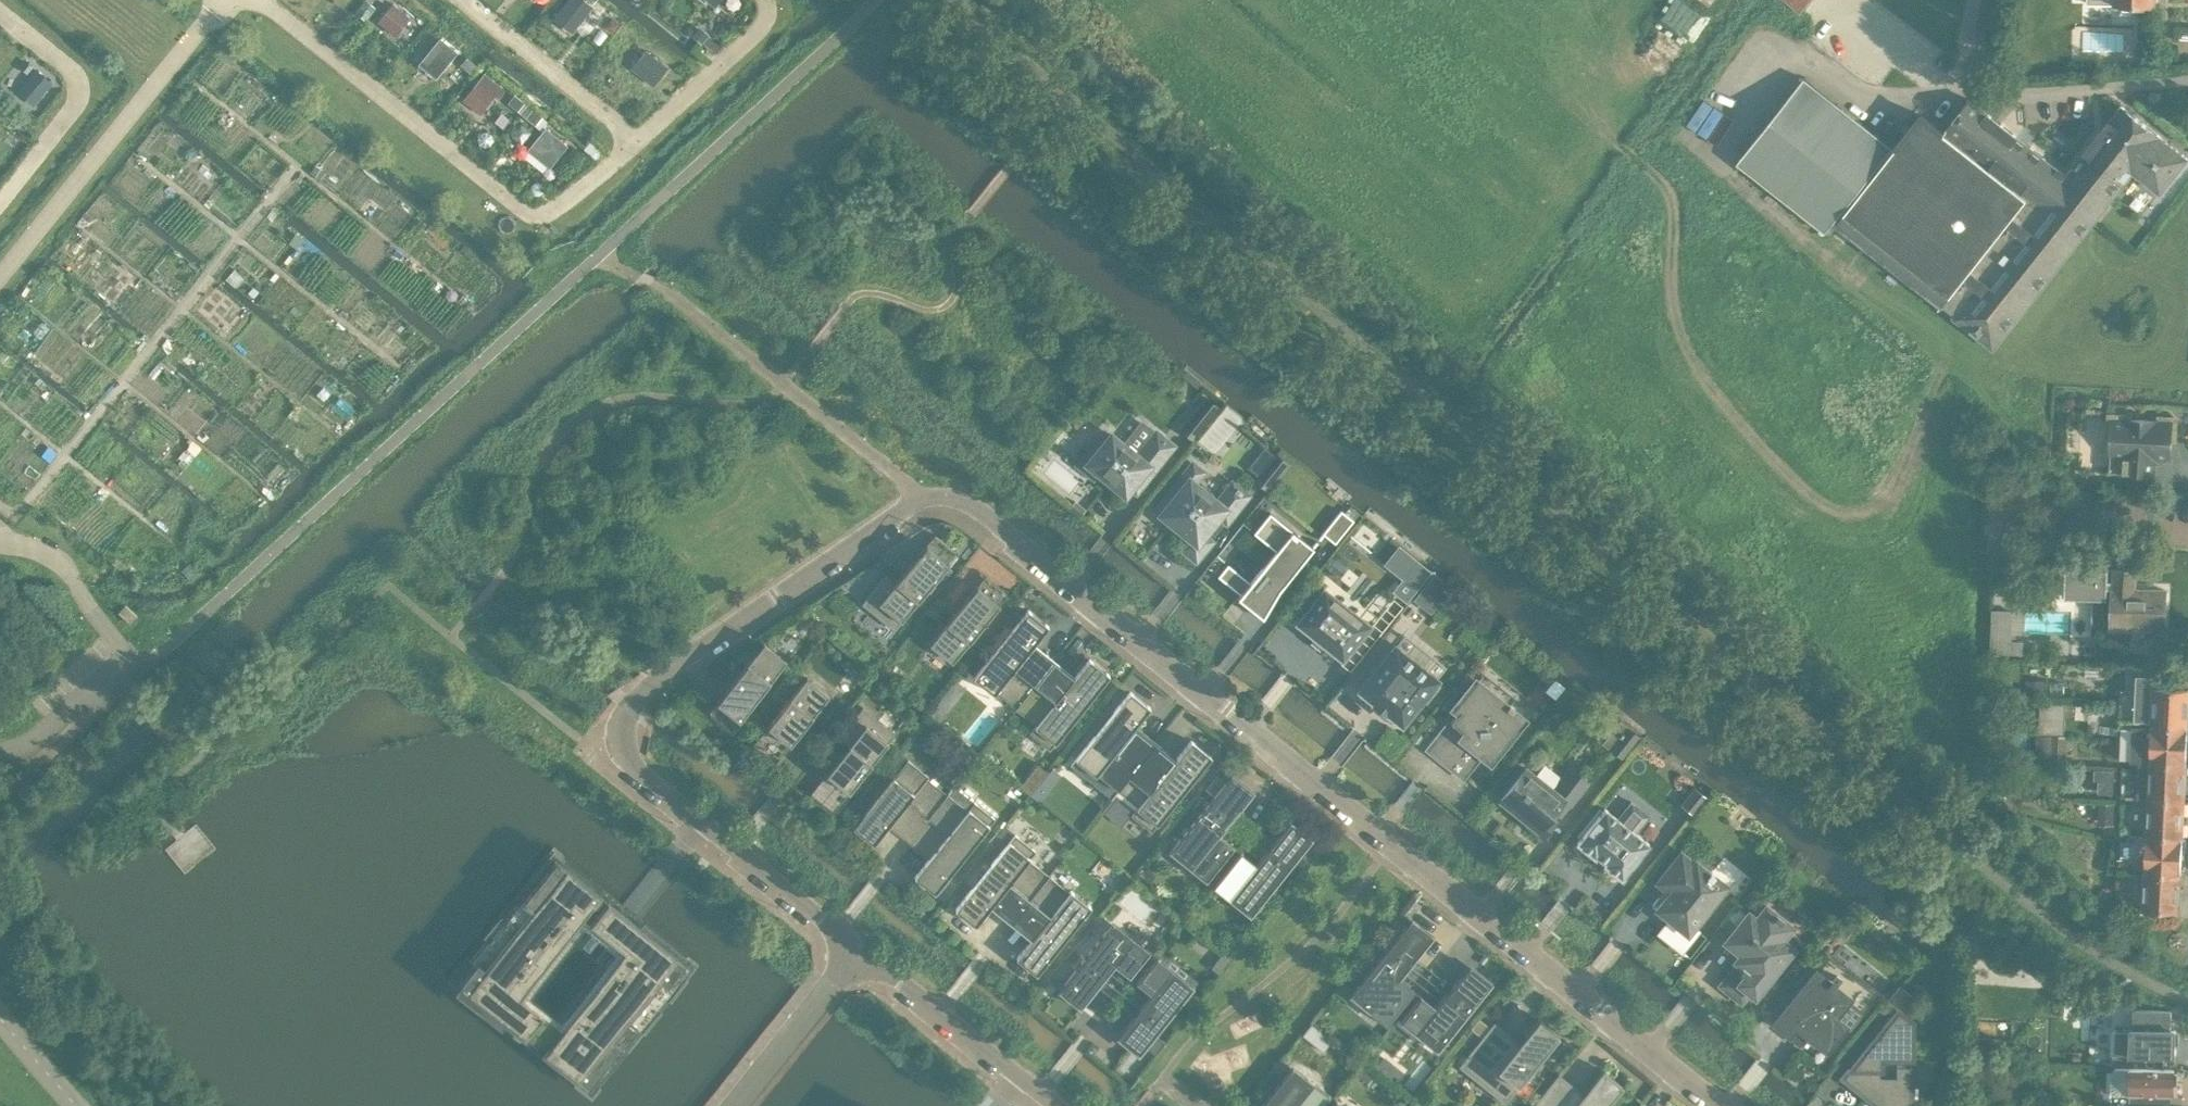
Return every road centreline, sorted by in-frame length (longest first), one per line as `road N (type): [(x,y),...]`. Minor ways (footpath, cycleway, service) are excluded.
road 1 (residential): [(1726,1105),(981,511),(954,497),(921,499),(903,509),(662,670),(634,701)]
road 2 (unclassified): [(0,749),(27,742),(113,675),(140,669),(567,282)]
road 3 (residential): [(862,948),(631,765),(621,733),(634,701)]
road 4 (residential): [(1056,1105),(862,948)]
road 5 (residential): [(733,1105),(862,948)]
road 6 (unclassified): [(79,1105),(0,1009)]

